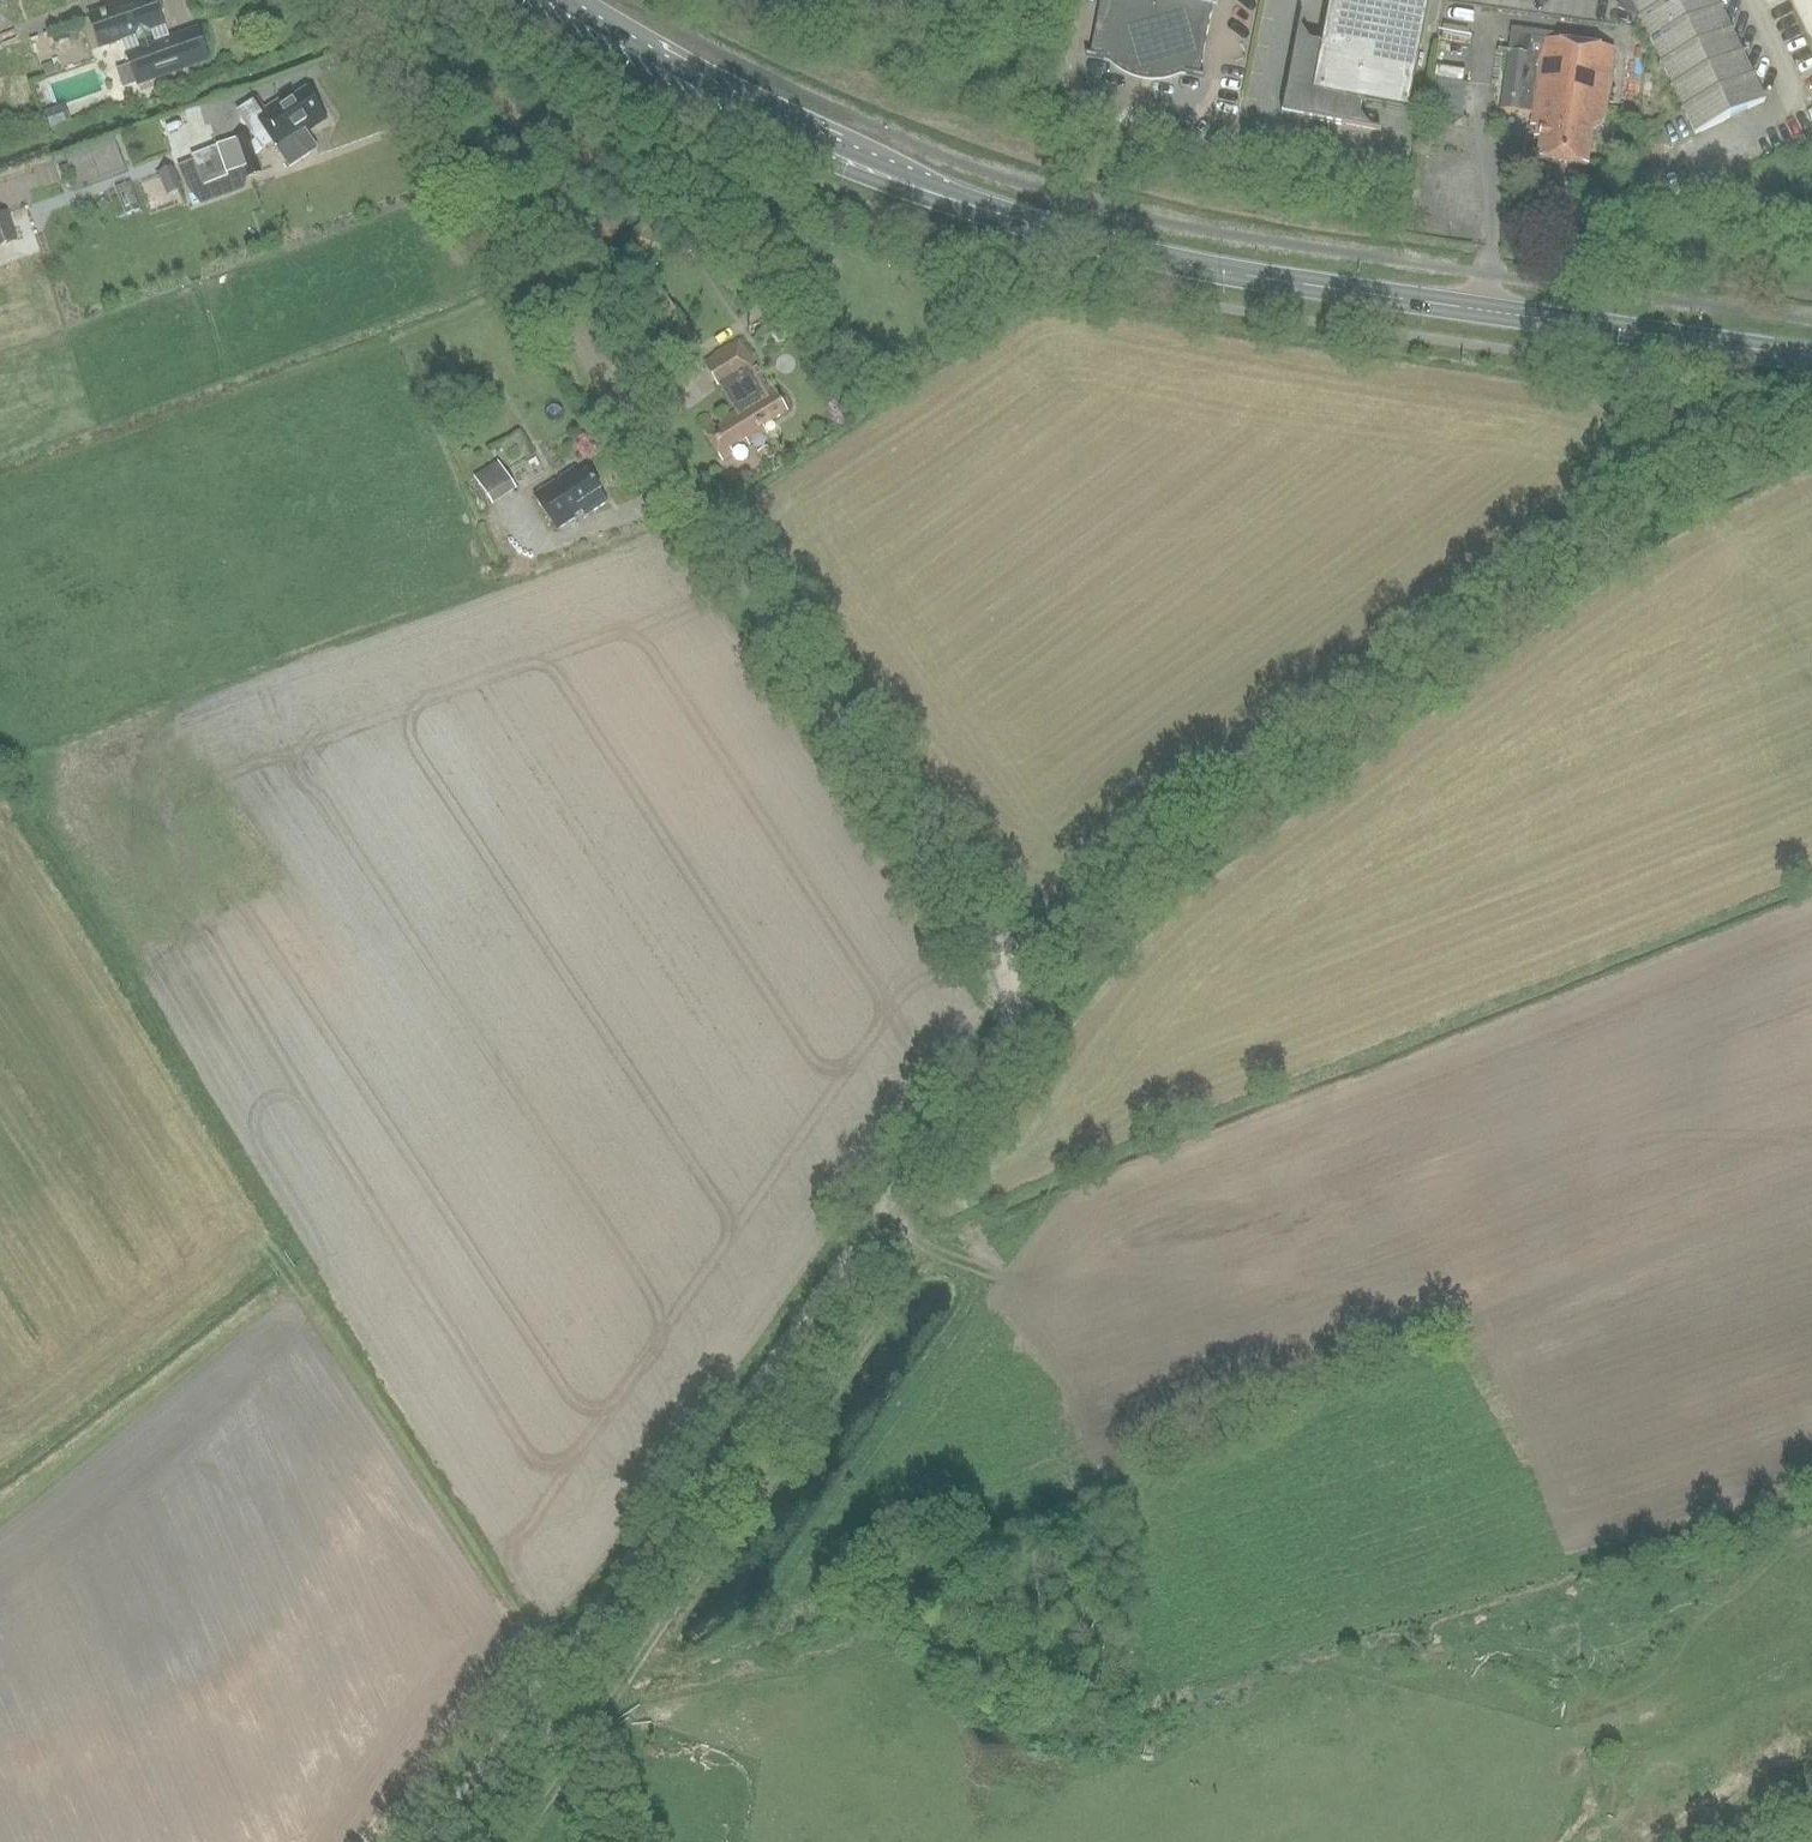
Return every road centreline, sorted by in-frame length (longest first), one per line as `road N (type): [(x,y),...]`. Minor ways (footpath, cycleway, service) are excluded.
road 1 (secondary): [(1698,339),(1321,288),(1180,262),(1029,222),(805,139),(543,0)]
road 2 (unclassified): [(1042,938),(1001,932),(962,904),(353,0)]
road 3 (unclassified): [(1042,938),(1082,927),(1124,899),(1641,515),(1672,460),(1698,339)]
road 4 (track): [(448,1841),(897,1203)]
road 5 (track): [(571,1764),(883,1310),(903,1249),(897,1203)]
road 6 (track): [(897,1203),(1008,1049),(1042,938)]

